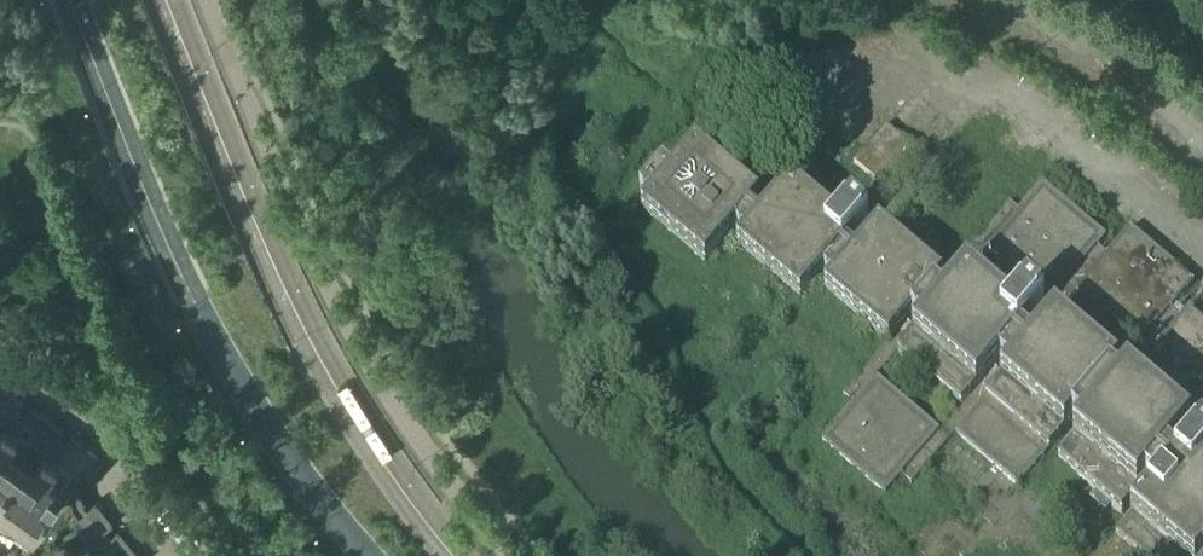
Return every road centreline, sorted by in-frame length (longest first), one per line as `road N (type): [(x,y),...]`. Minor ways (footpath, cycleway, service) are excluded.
road 1 (secondary): [(367,555),(266,428),(190,299),(69,0)]
road 2 (residential): [(166,555),(129,511),(114,438),(0,354)]

